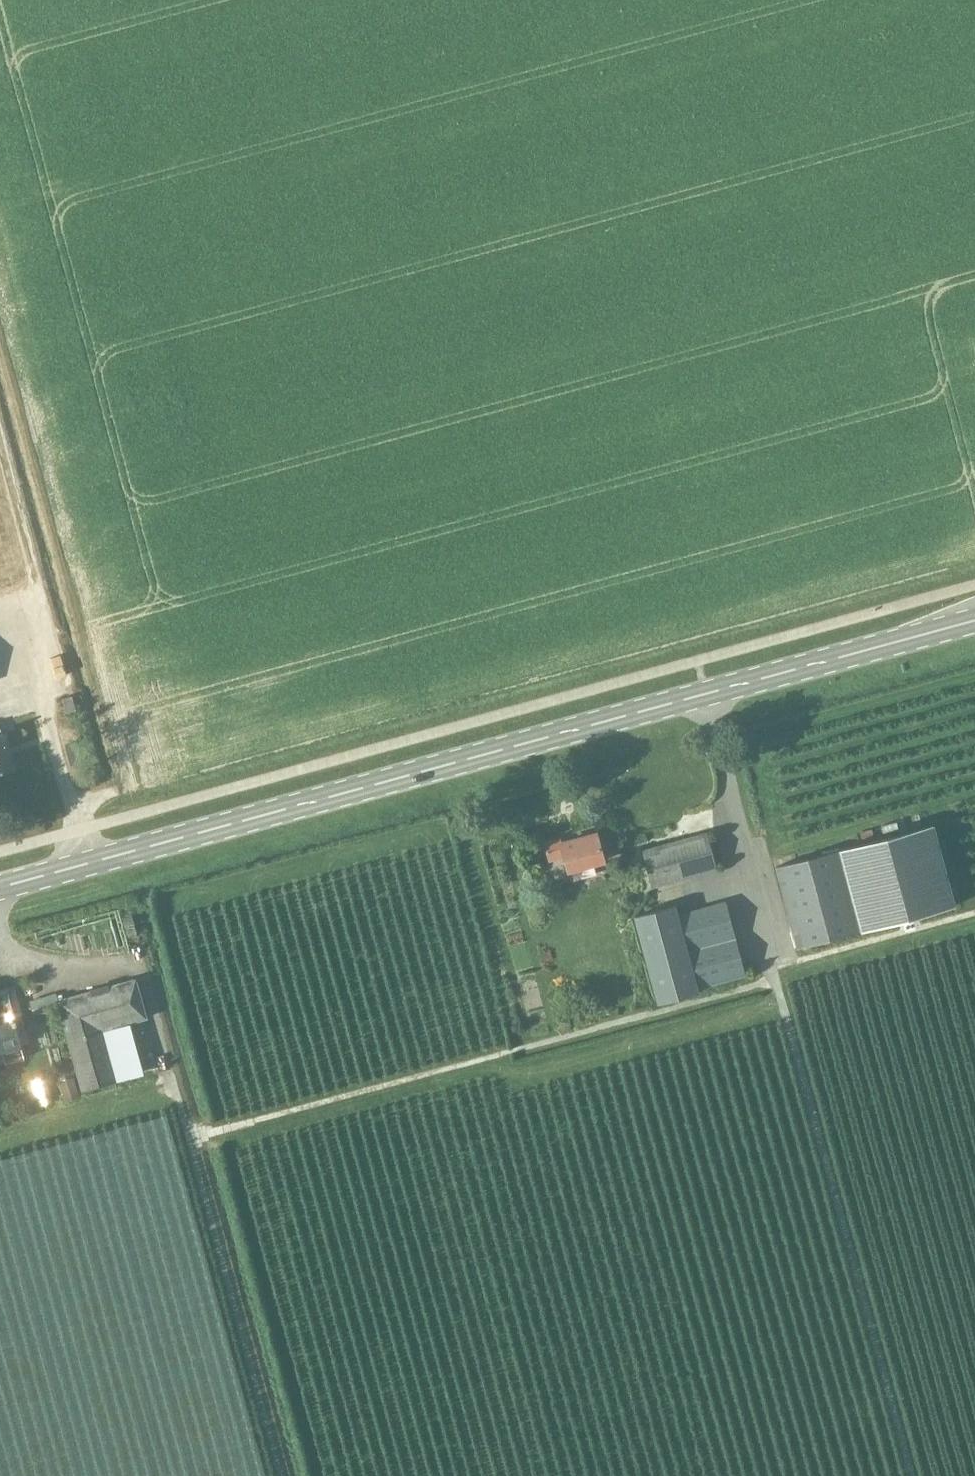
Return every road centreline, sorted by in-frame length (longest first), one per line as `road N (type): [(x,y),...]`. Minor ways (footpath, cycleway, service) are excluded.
road 1 (primary): [(0,887),(974,620)]

